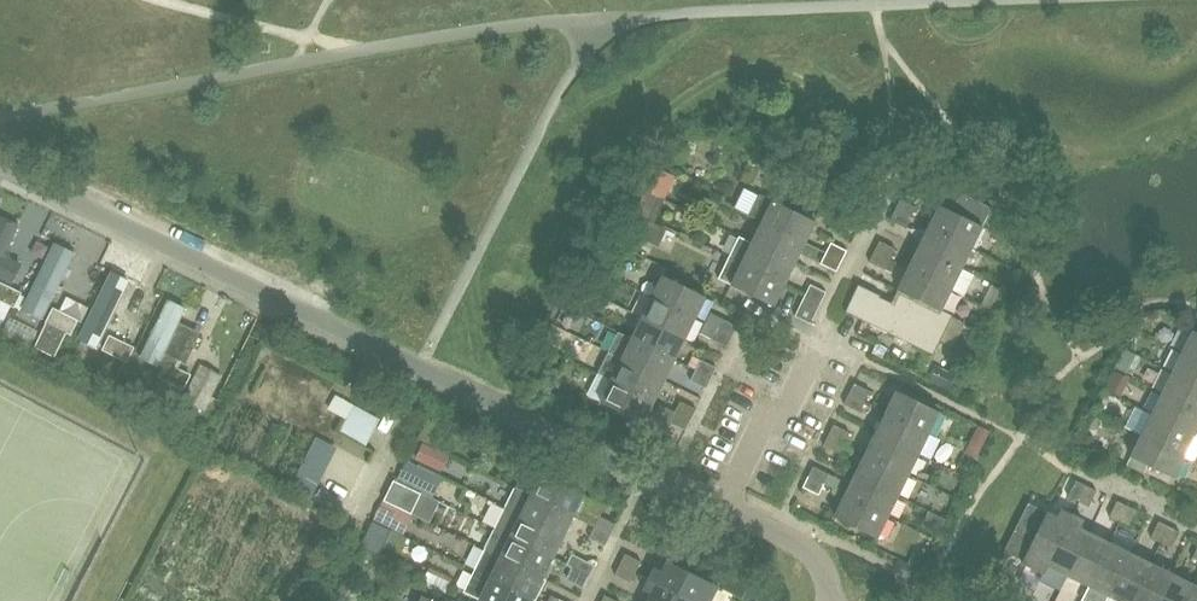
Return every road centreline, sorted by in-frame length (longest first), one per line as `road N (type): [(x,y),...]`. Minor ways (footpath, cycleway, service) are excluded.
road 1 (residential): [(721,510),(0,165)]
road 2 (residential): [(721,510),(768,415),(784,422),(821,348)]
road 3 (residential): [(831,600),(822,573),(802,549),(721,510)]

